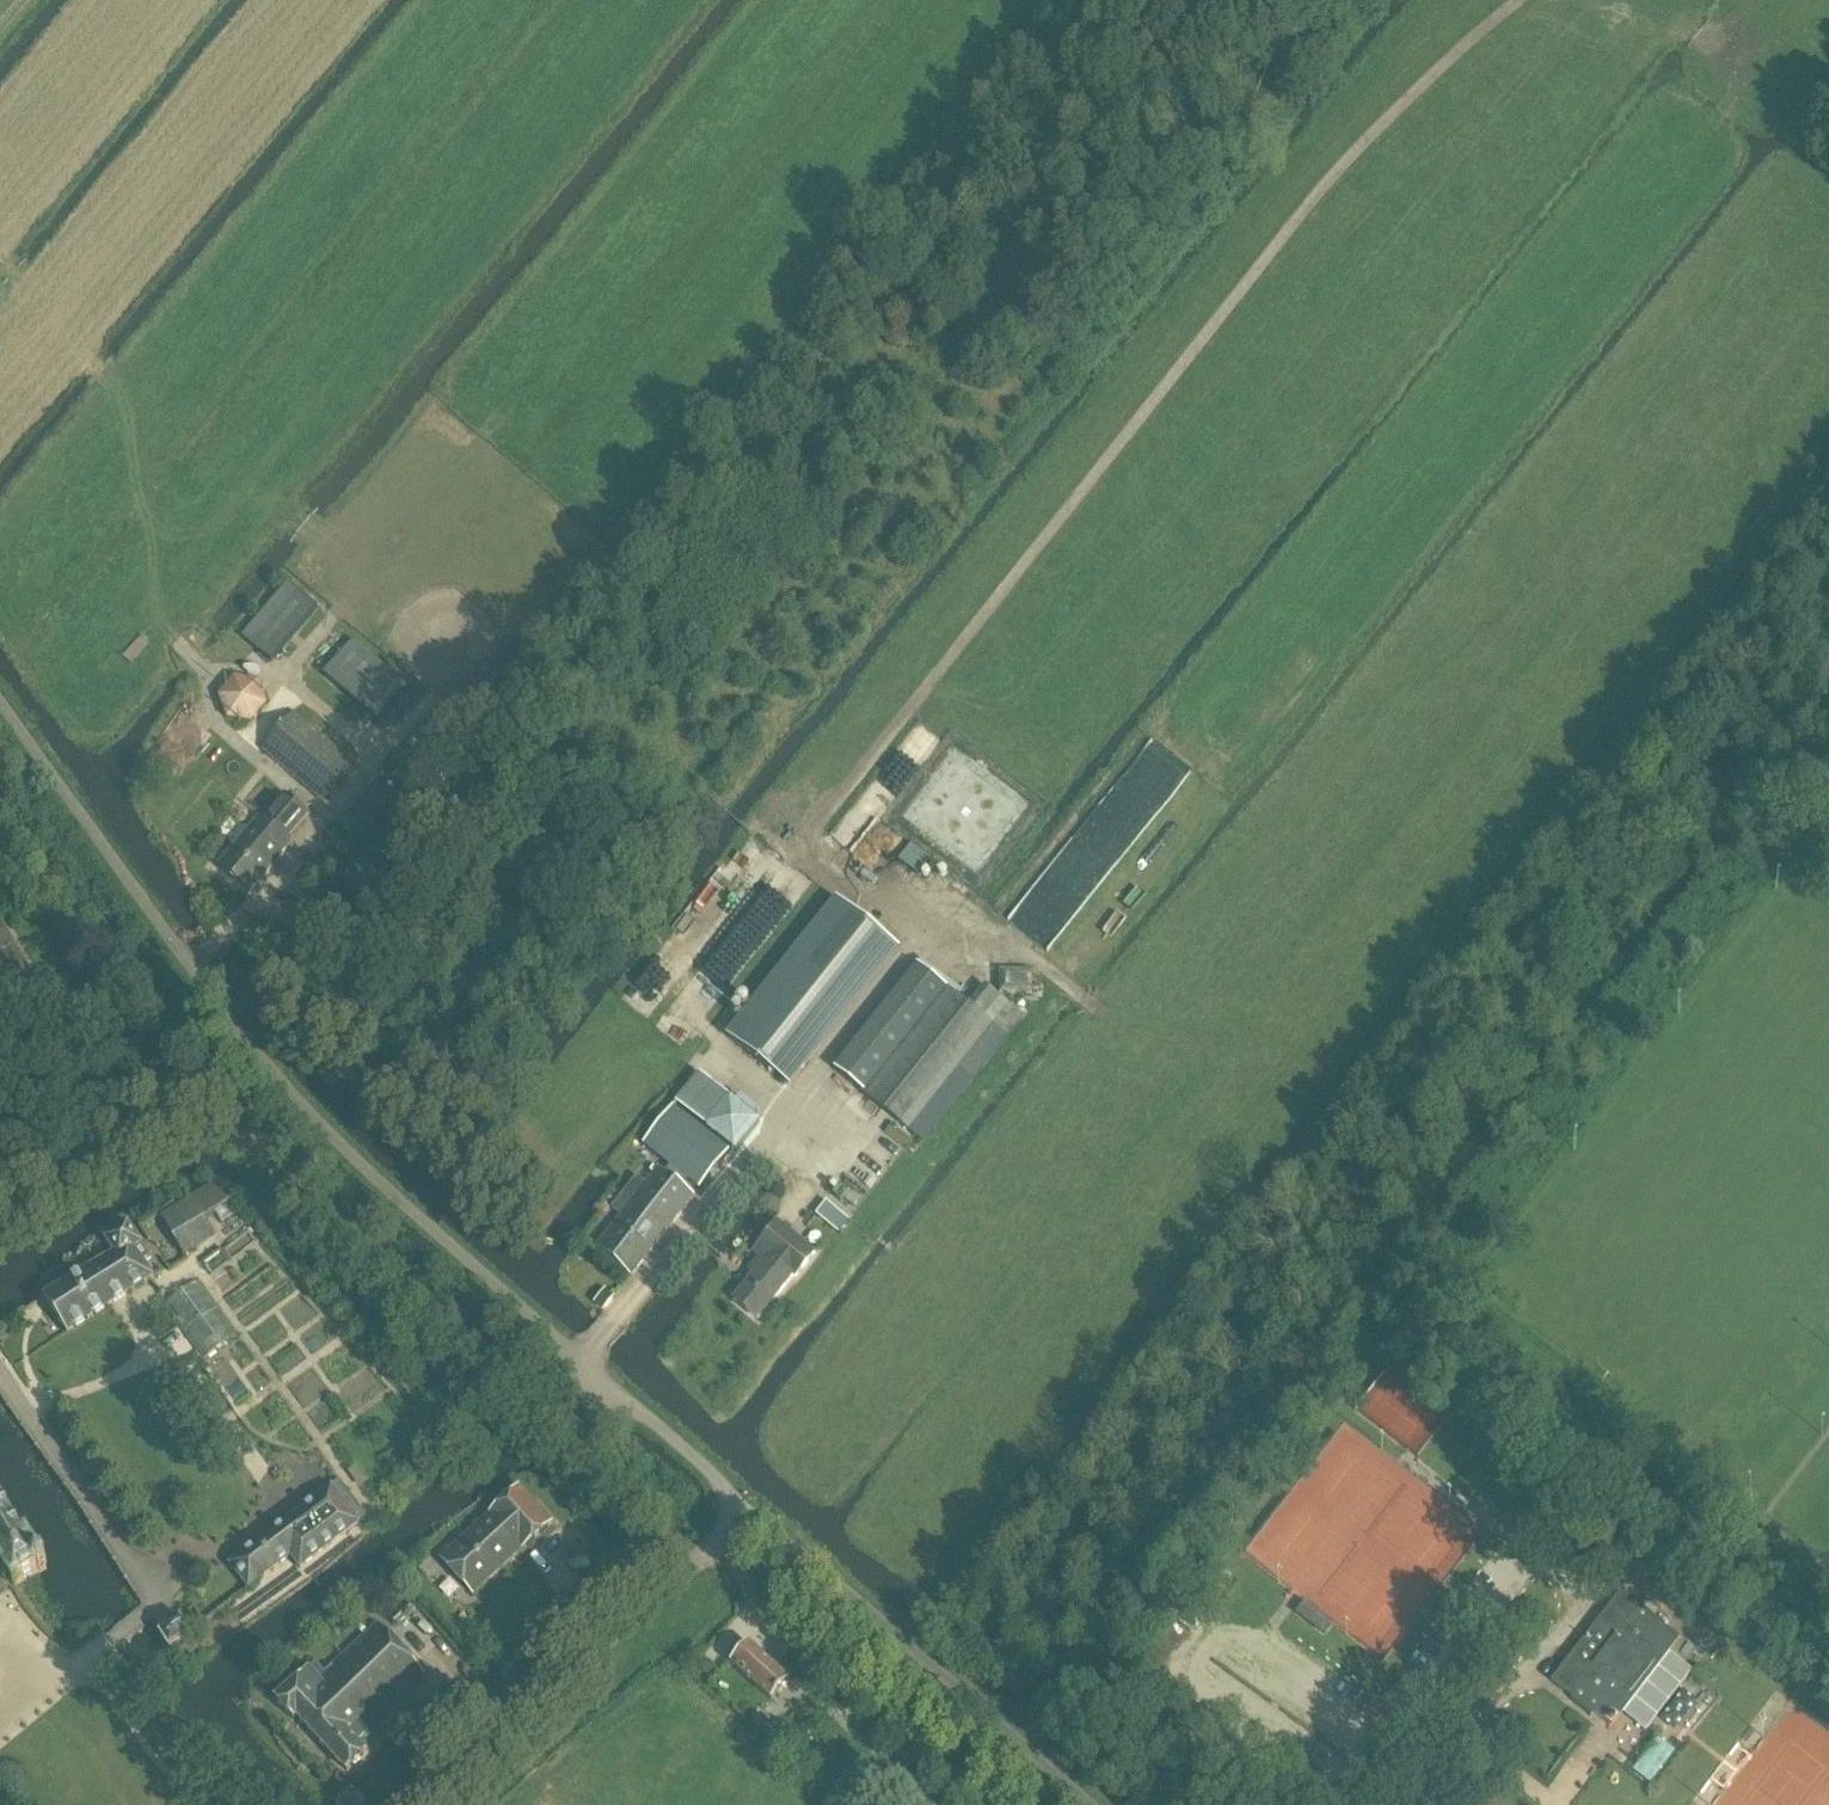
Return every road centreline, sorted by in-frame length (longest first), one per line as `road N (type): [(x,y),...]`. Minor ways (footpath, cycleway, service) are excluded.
road 1 (track): [(794,849),(1324,189),(1458,52),(1521,0)]
road 2 (unclassified): [(742,1508),(272,1072),(0,697)]
road 3 (track): [(220,1104),(691,1558)]
road 4 (unclassified): [(742,1508),(1085,1804)]
road 5 (unclassified): [(428,1804),(649,1606),(742,1508)]
road 6 (track): [(0,1229),(249,1094),(319,1035)]

